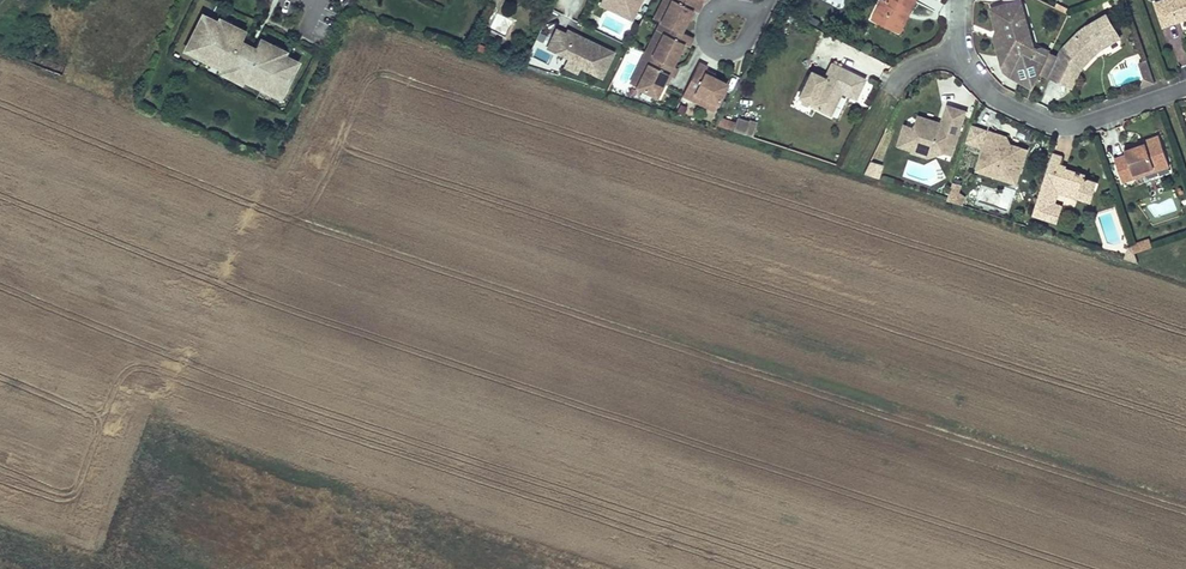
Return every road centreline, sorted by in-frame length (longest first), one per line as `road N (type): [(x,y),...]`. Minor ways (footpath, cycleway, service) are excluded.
road 1 (residential): [(962,52),(989,91),(1064,124),(1185,84)]
road 2 (residential): [(962,52),(903,69),(865,143)]
road 3 (residential): [(757,10),(737,49),(718,49),(704,33),(708,12),(724,2)]

